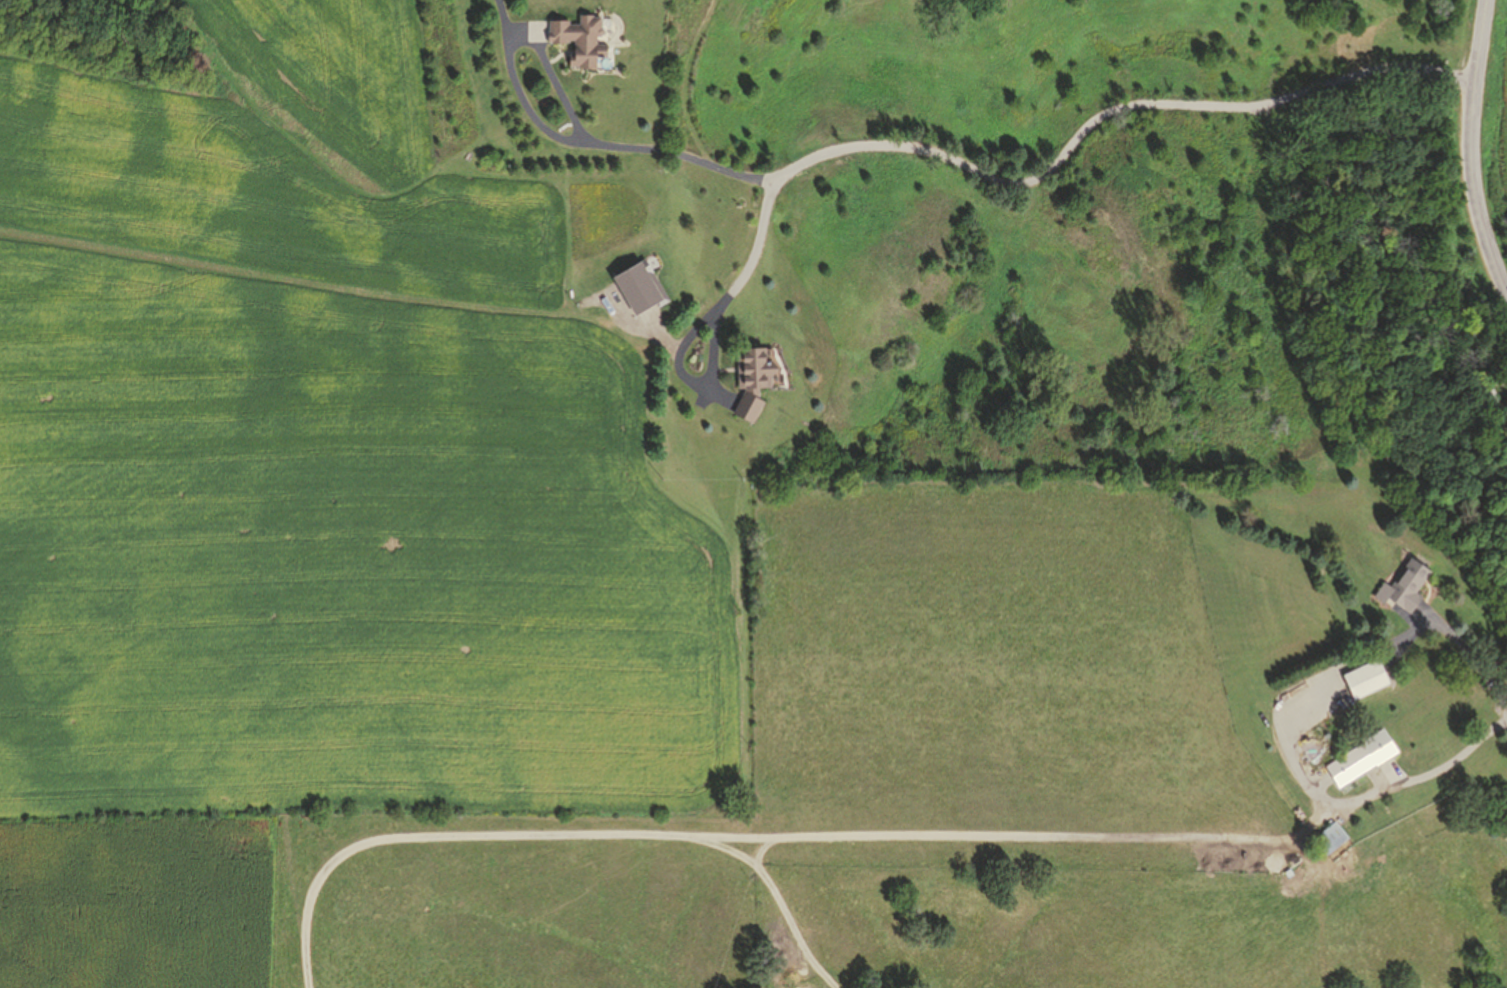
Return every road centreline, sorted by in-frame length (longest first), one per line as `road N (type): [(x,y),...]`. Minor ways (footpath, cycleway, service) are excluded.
road 1 (track): [(1506,350),(1377,194),(1346,175),(1314,178),(1291,210),(1285,240),(1351,453)]
road 2 (secondary): [(1488,0),(1473,146),(1478,200),(1506,289)]

